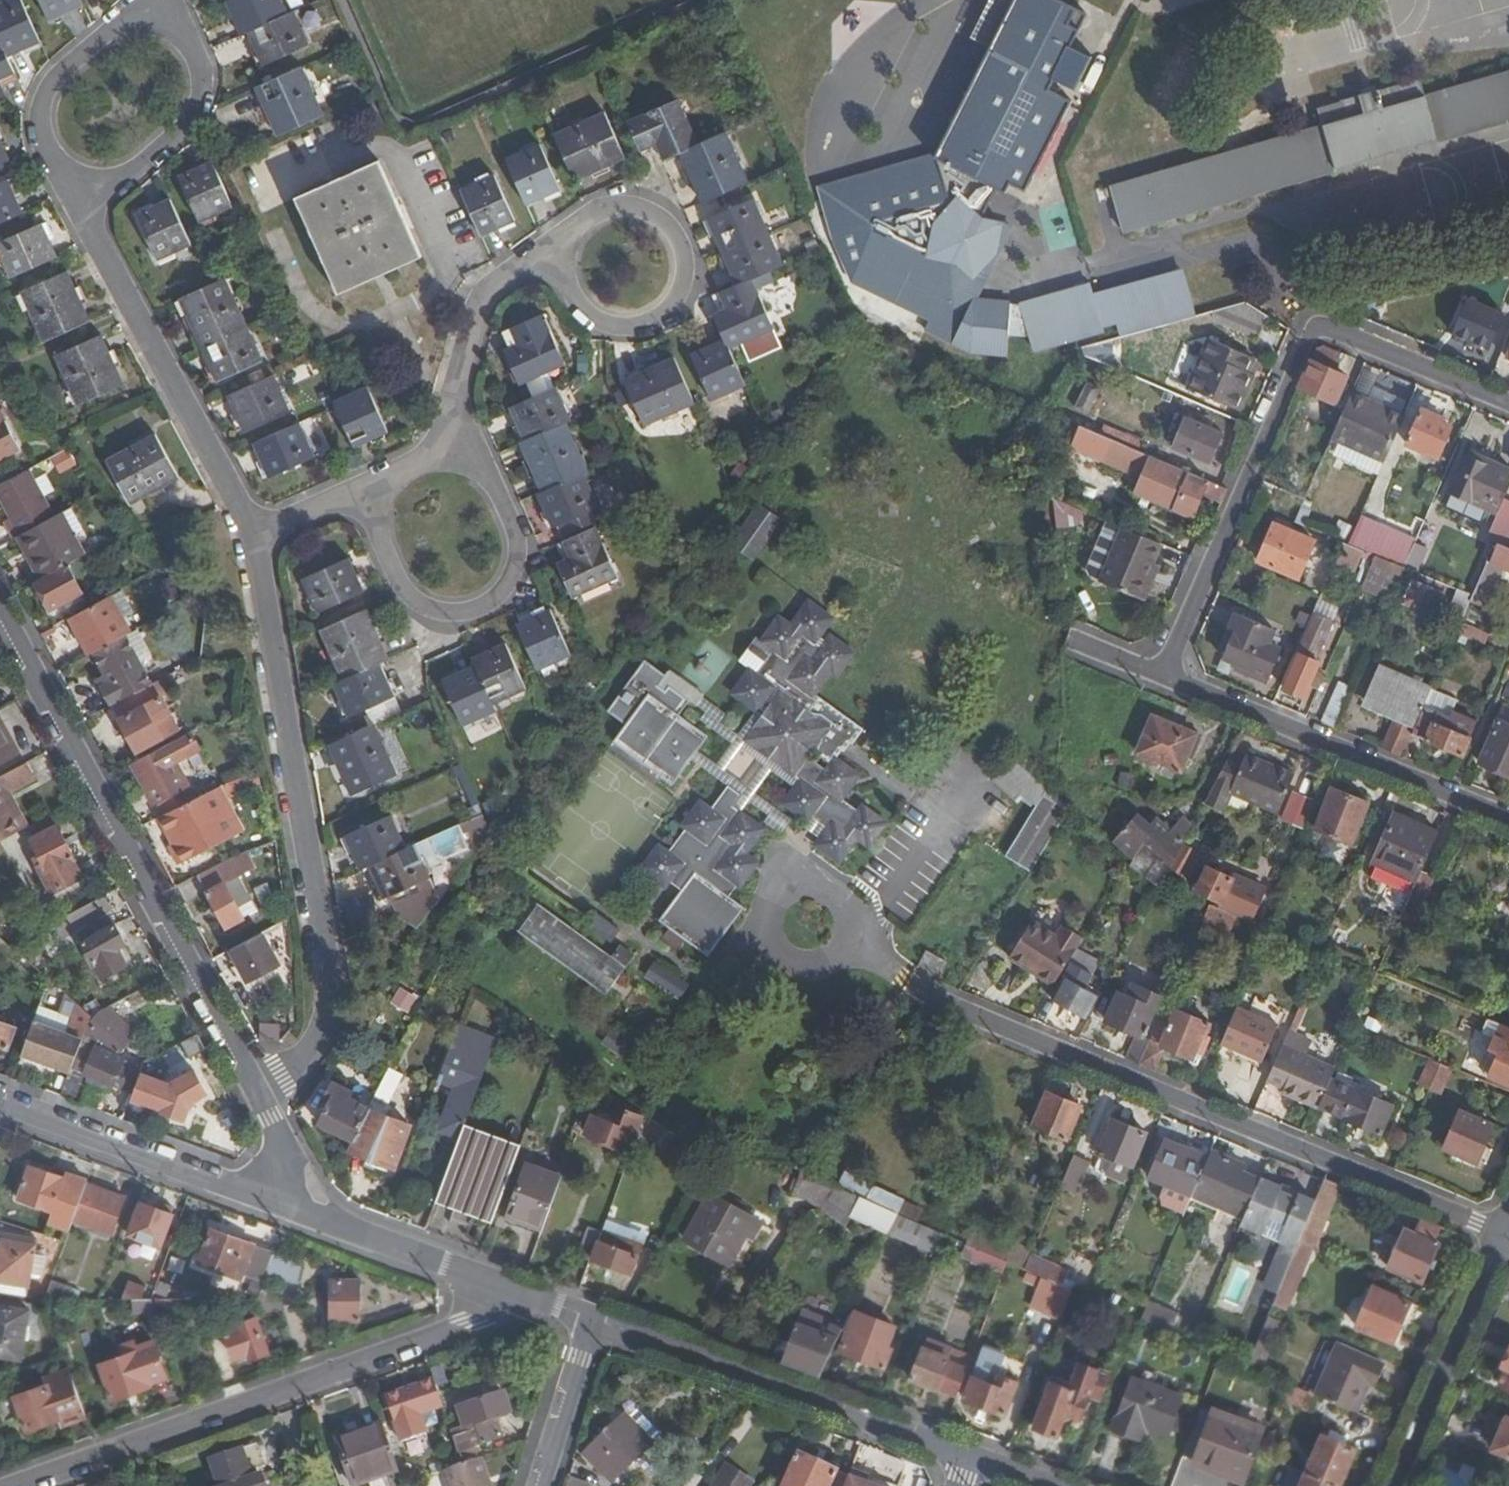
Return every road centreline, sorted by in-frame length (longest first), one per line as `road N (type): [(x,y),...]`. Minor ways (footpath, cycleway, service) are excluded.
road 1 (residential): [(908,982),(1502,1234)]
road 2 (residential): [(253,535),(331,996),(303,1059),(256,1089)]
road 3 (residential): [(1508,404),(1313,330),(1163,676)]
road 4 (residential): [(12,1485),(541,1300)]
road 5 (residential): [(0,612),(256,1089)]
road 6 (residential): [(392,477),(376,522),(400,582),(425,607),(472,610),(505,589),(517,560),(514,526),(483,473),(428,460)]
road 7 (residential): [(592,1318),(967,1456)]
road 8 (residential): [(82,183),(90,228),(253,535)]
road 9 (residential): [(1163,676),(1508,819)]
road 10 (residential): [(0,1098),(275,1202)]
road 11 (residential): [(275,1202),(541,1300)]
road 12 (residential): [(1502,1234),(1392,1485)]
road 13 (residential): [(570,246),(483,298),(441,441),(428,460)]
road 14 (residential): [(570,246),(568,284),(576,301),(606,324),(644,324),(675,302),(686,264),(671,227),(655,215)]
road 15 (residential): [(160,24),(112,30),(59,74),(44,100),(50,152),(82,183)]
road 16 (residential): [(82,183),(126,176),(196,109),(198,62),(160,24)]
road 17 (residential): [(539,1485),(592,1318)]
road 18 (residential): [(392,477),(253,535)]

